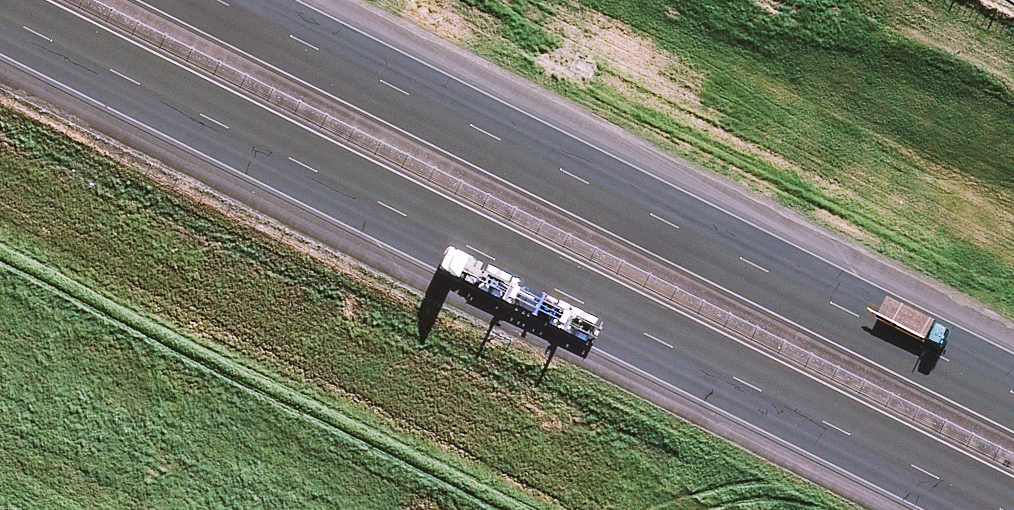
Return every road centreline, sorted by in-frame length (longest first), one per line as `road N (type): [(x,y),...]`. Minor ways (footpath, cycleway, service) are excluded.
road 1 (motorway): [(1013,503),(0,4)]
road 2 (motorway): [(211,0),(1013,398)]

